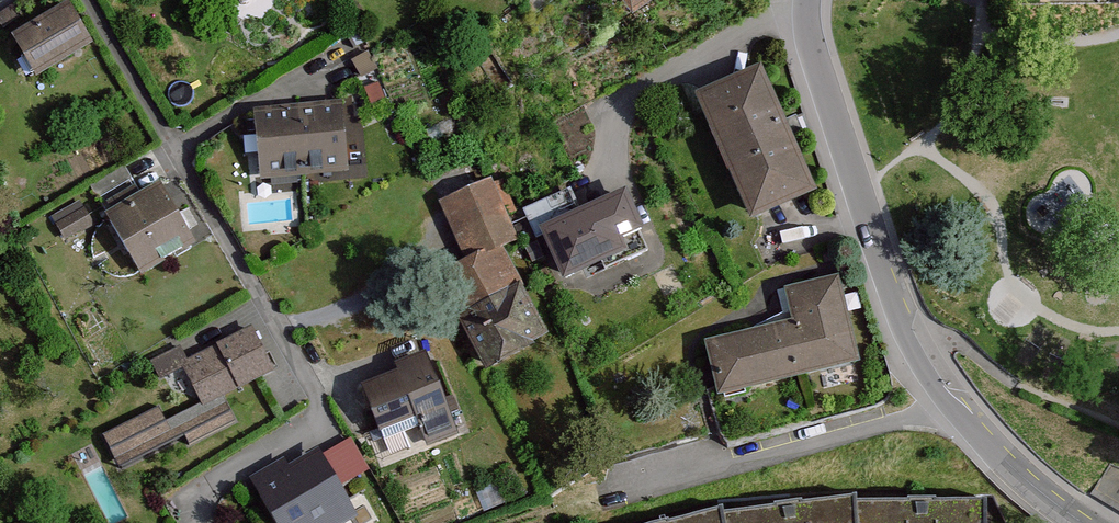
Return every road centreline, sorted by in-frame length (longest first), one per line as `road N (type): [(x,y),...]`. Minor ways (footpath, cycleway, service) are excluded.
road 1 (tertiary): [(806,0),(813,75),(911,351),(971,432),(1078,522)]
road 2 (residential): [(86,0),(323,416)]

